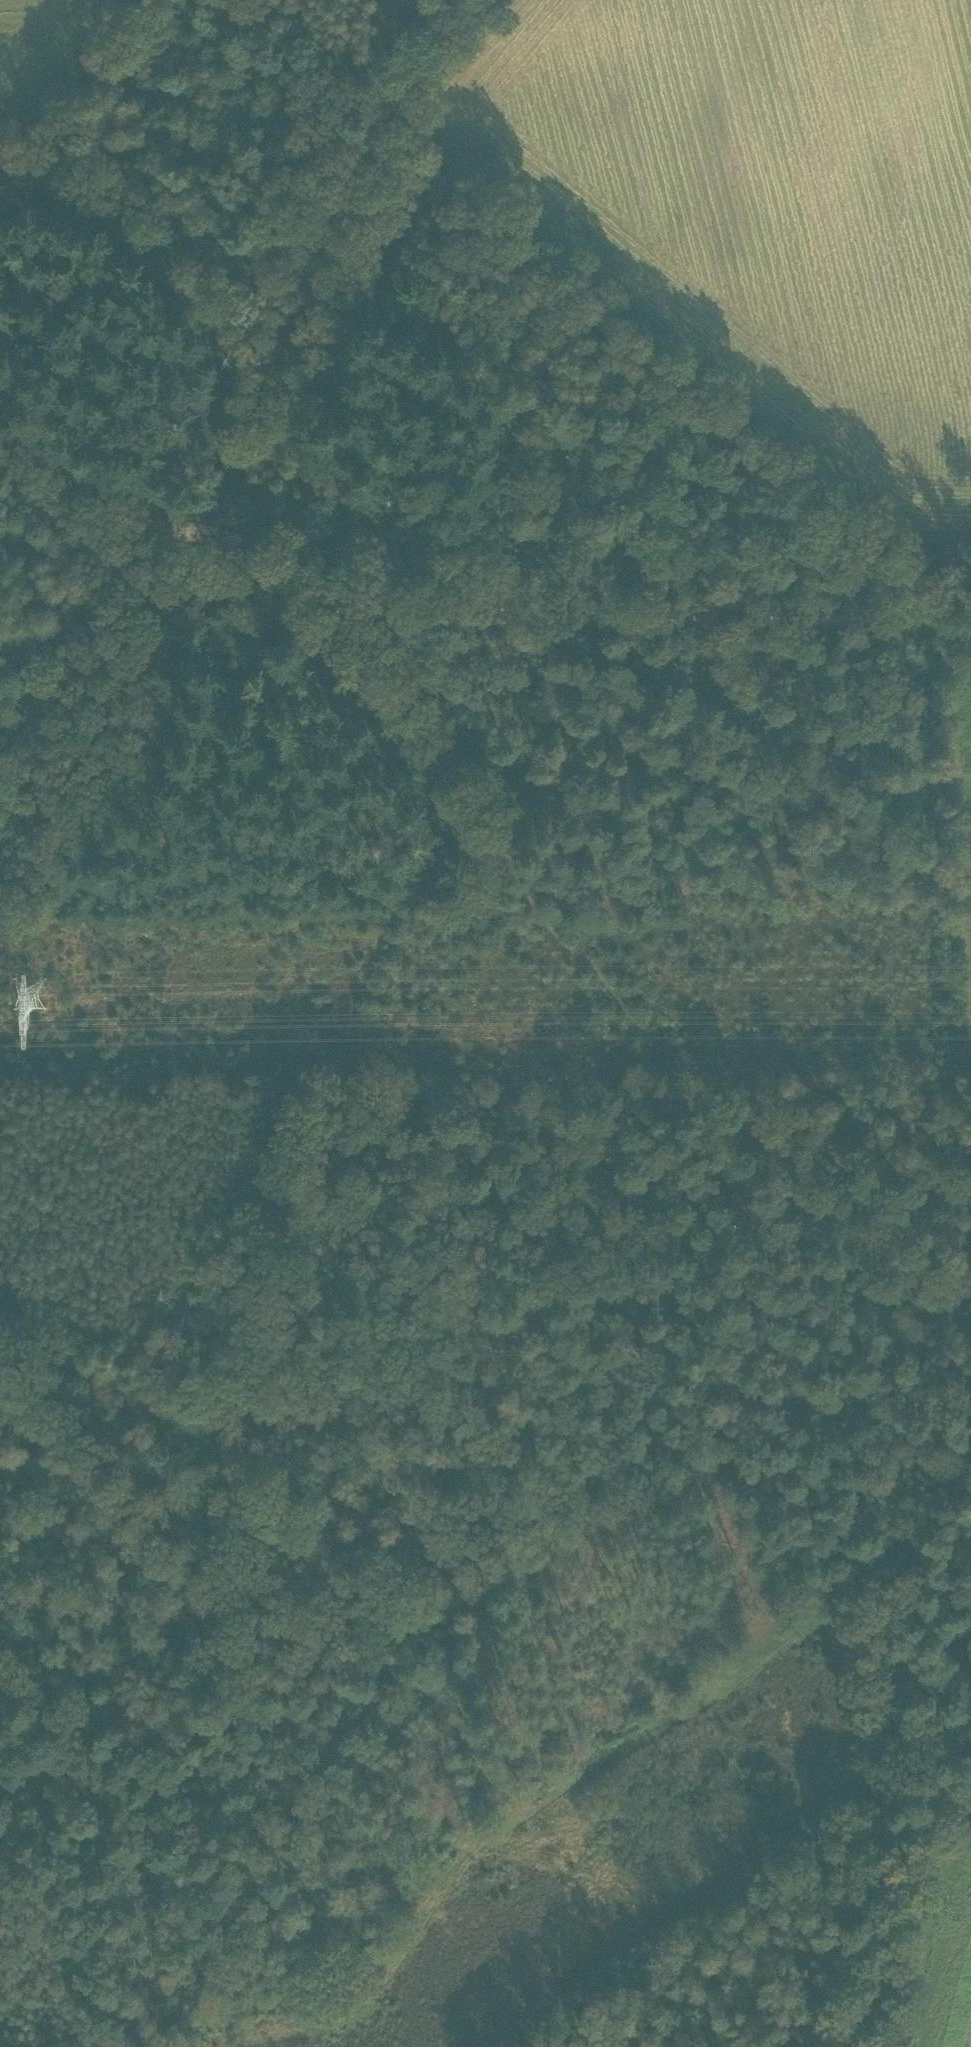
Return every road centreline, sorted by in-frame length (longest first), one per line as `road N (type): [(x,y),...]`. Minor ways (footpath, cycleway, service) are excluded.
road 1 (track): [(970,631),(446,623),(186,533),(154,543),(40,634)]
road 2 (track): [(47,539),(150,538),(204,489),(265,384),(332,190),(370,127),(482,0)]
road 3 (track): [(370,127),(245,118),(155,87),(113,54)]

